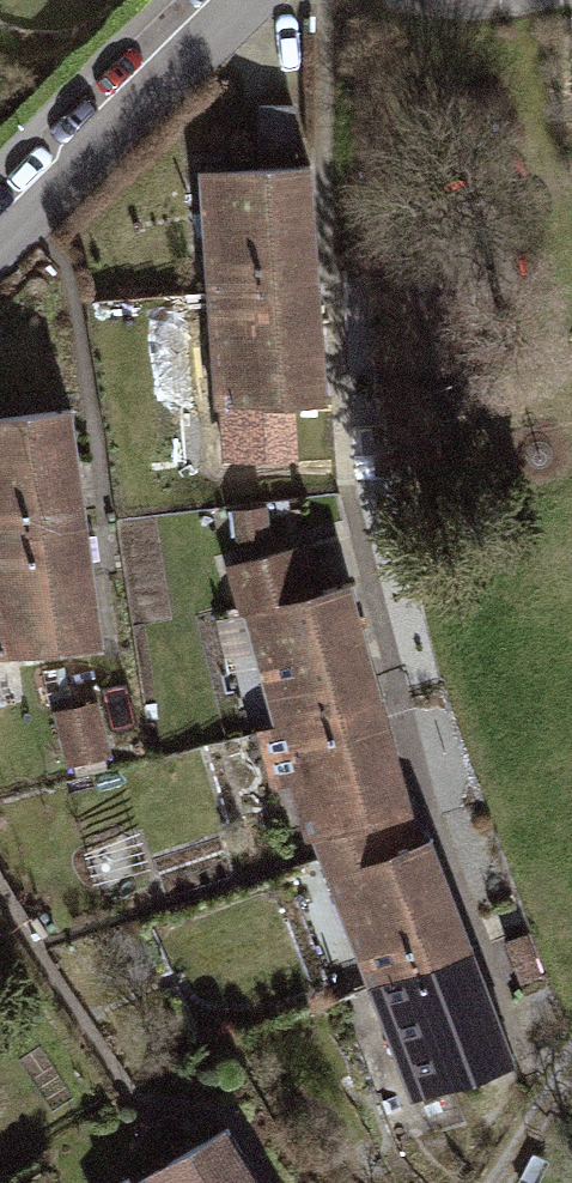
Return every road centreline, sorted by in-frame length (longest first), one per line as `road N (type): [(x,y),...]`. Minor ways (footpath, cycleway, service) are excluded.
road 1 (residential): [(0,238),(238,0)]

